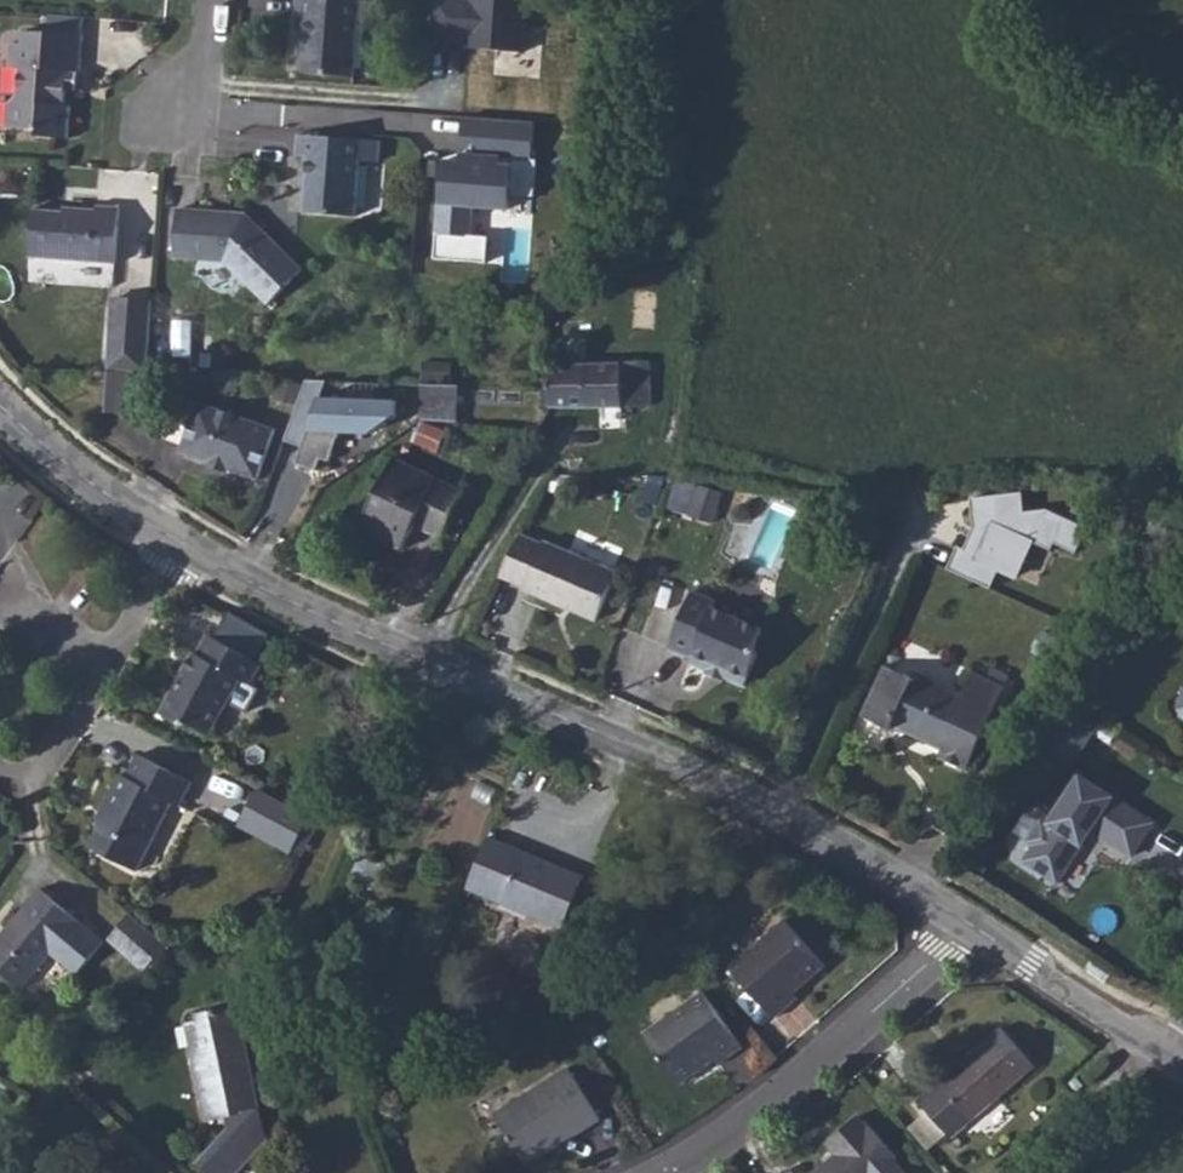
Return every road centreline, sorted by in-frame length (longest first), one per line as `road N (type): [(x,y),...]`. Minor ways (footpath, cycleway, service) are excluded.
road 1 (residential): [(181,539),(407,654),(746,796),(967,927)]
road 2 (residential): [(656,1172),(783,1094),(967,927)]
road 3 (residential): [(967,927),(1168,1048)]
road 4 (residential): [(0,398),(57,452),(181,539)]
road 5 (residential): [(113,661),(26,791),(0,775)]
road 6 (track): [(1047,1172),(1168,1048)]
road 7 (residential): [(181,539),(113,661)]
road 8 (residential): [(214,0),(209,65),(176,117)]
road 9 (residential): [(7,595),(113,661)]

